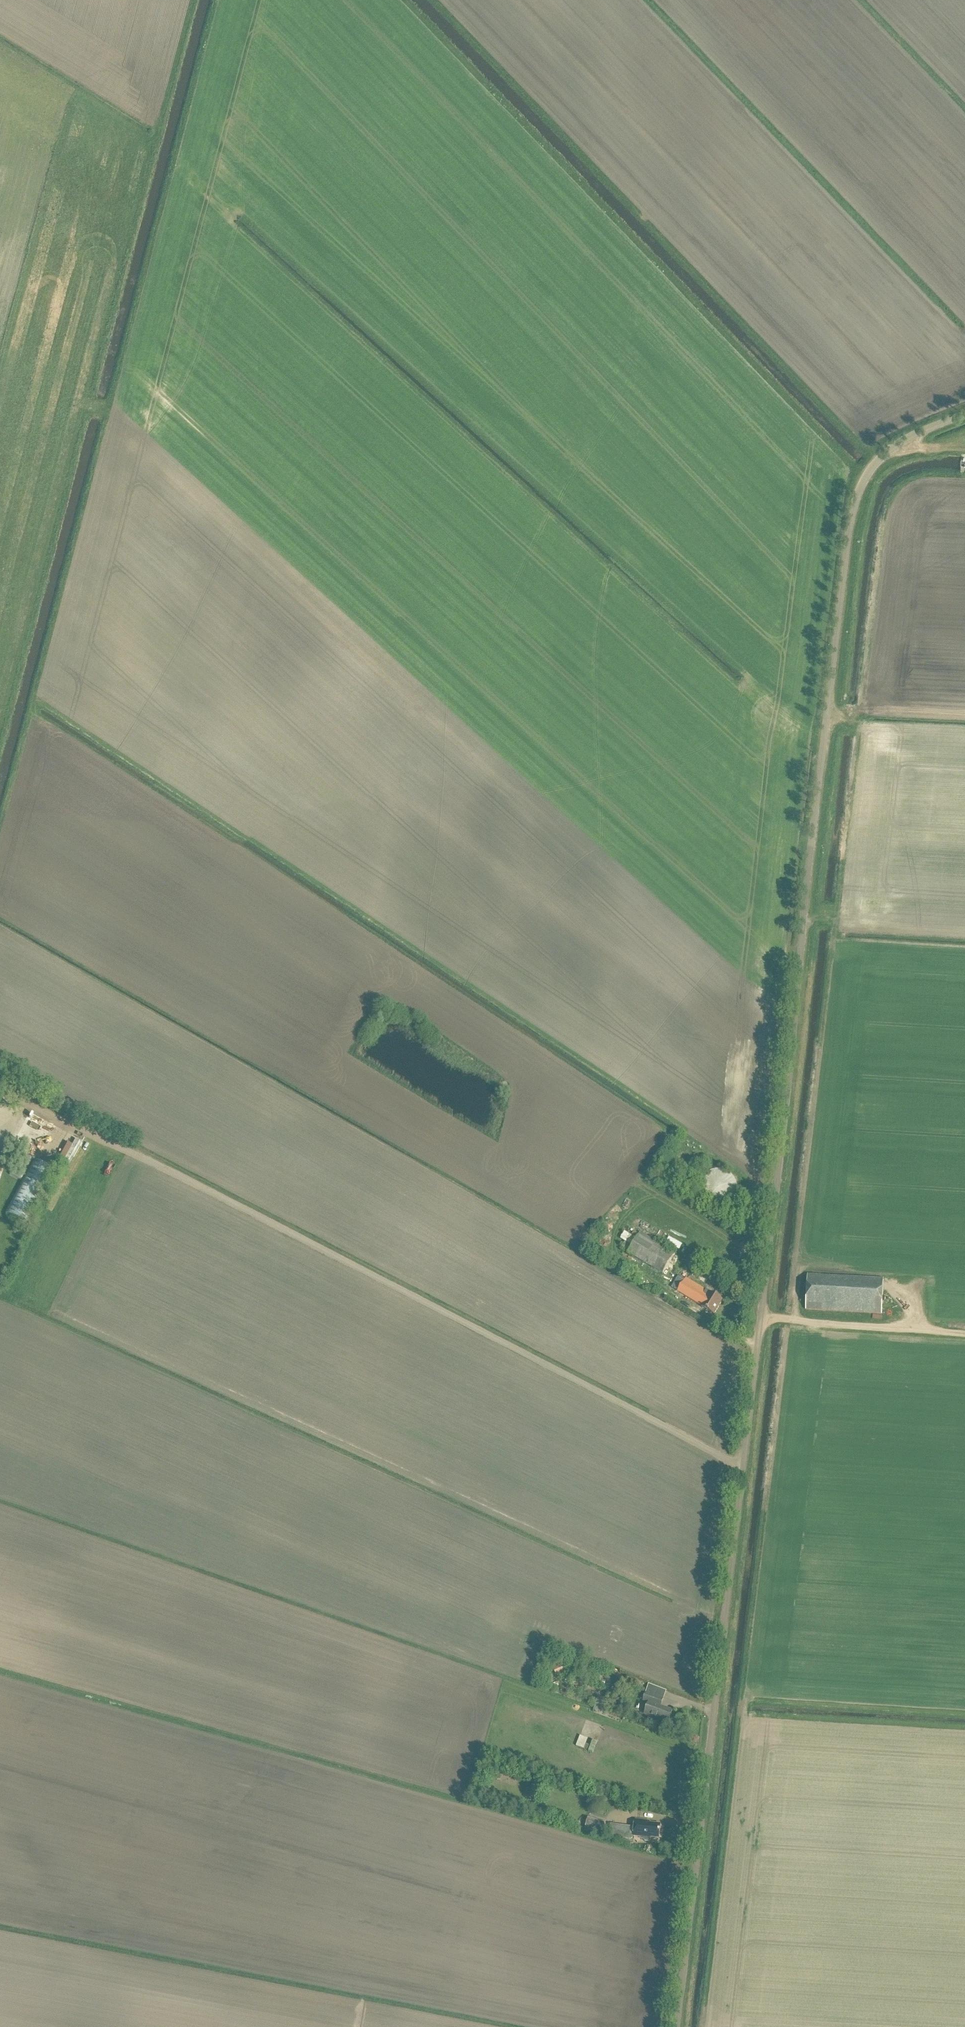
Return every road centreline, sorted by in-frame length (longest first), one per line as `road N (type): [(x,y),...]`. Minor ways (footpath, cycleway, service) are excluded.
road 1 (unclassified): [(677,2026),(851,511),(866,471),(891,446),(964,410)]
road 2 (track): [(743,1464),(67,1117)]

